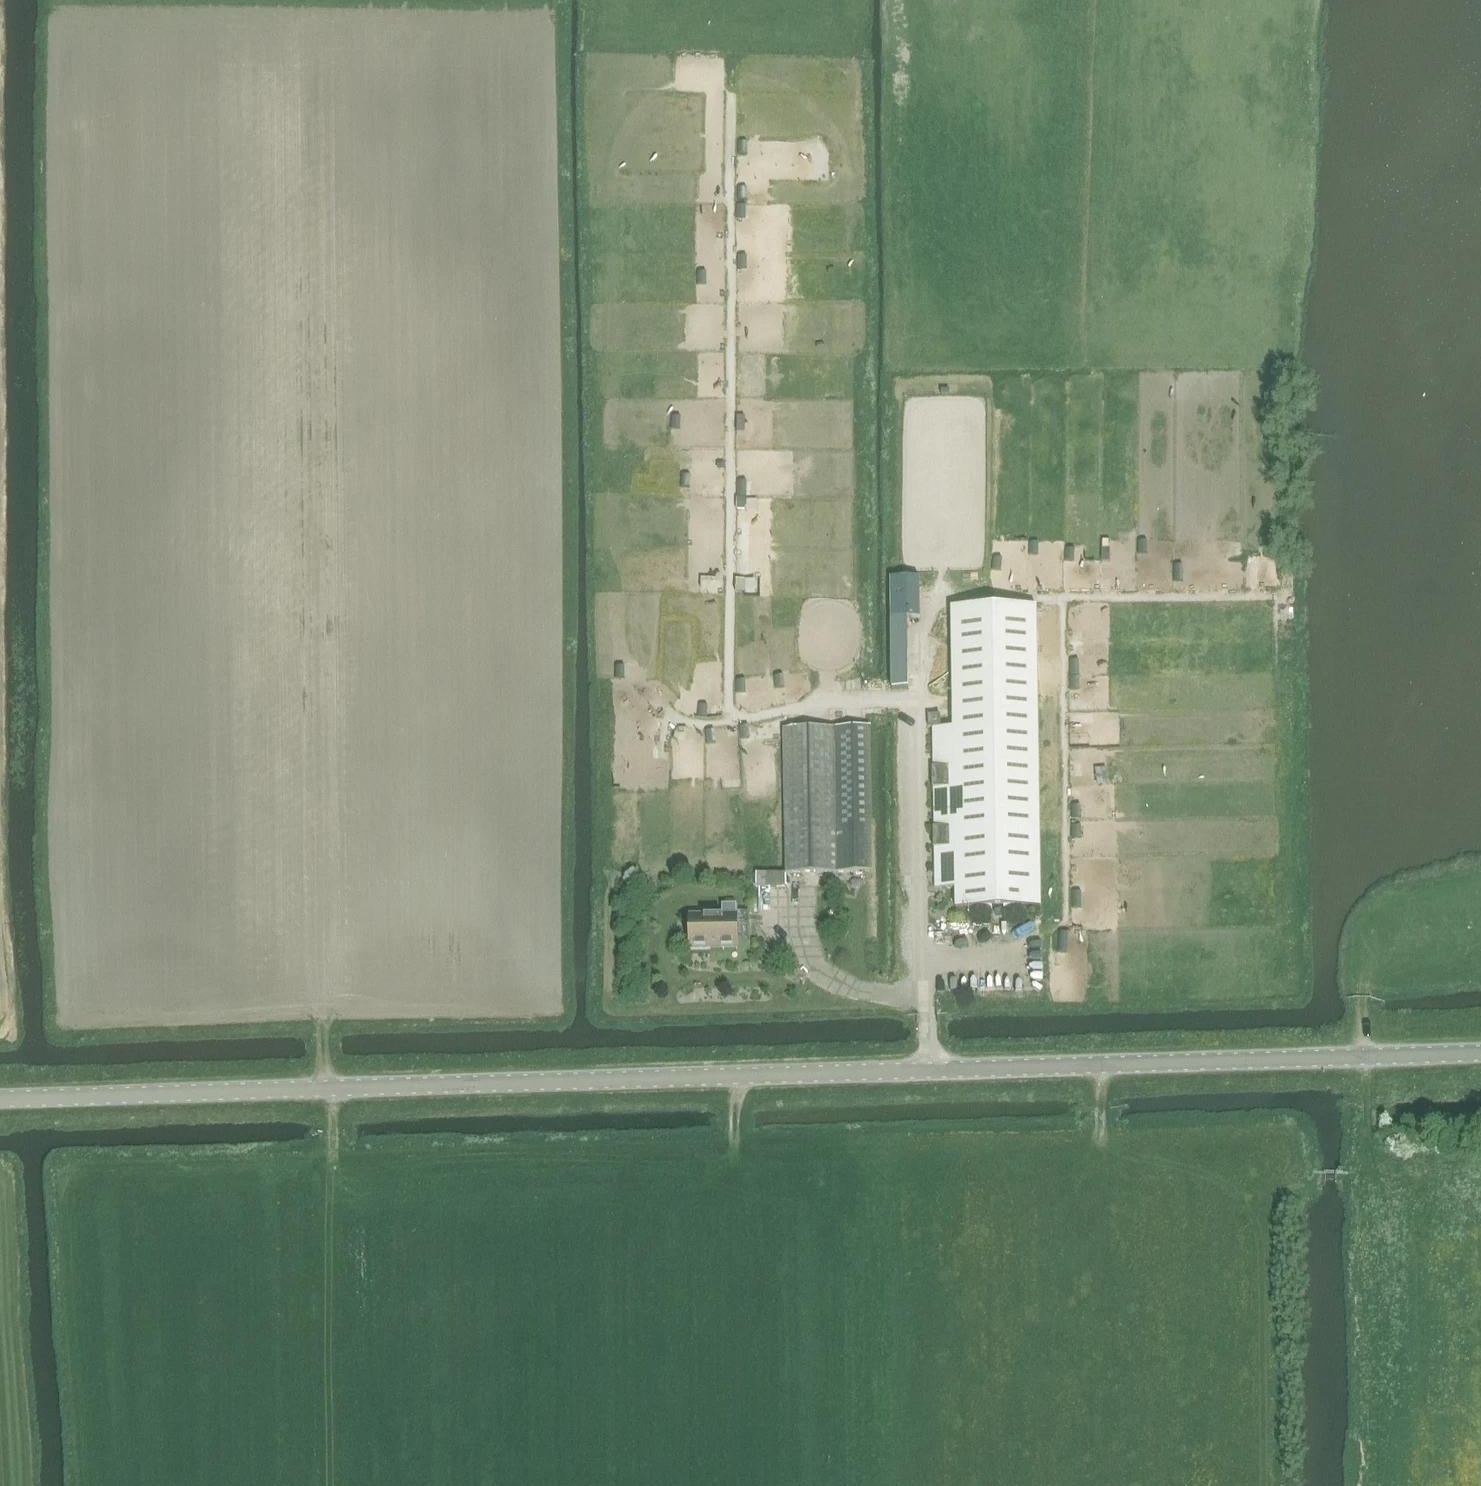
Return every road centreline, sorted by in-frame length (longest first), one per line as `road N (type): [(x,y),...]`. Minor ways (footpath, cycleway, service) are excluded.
road 1 (unclassified): [(0,1102),(1480,1054)]

